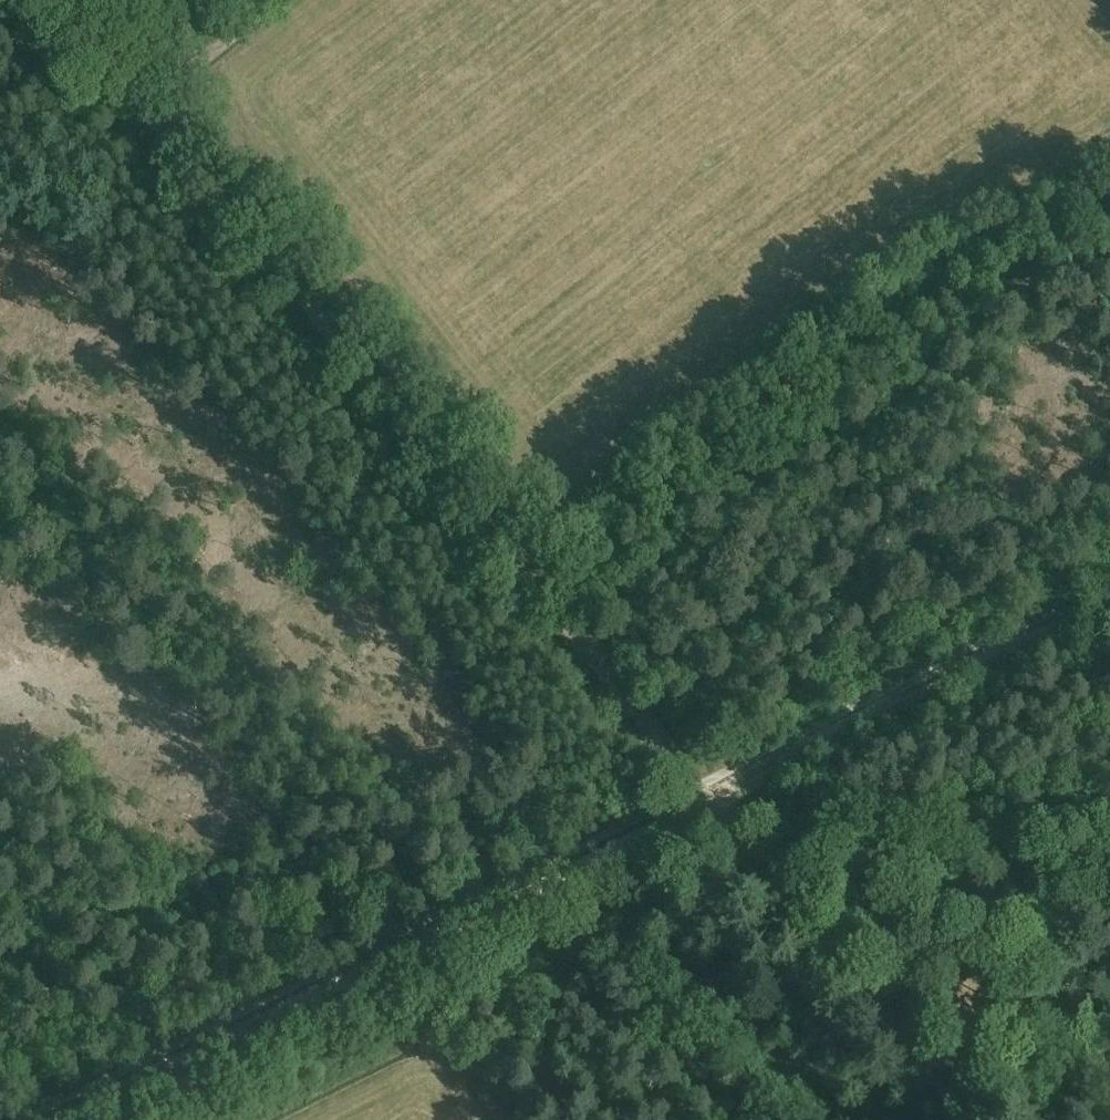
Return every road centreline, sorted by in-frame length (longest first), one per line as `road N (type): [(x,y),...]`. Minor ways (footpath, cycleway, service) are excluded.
road 1 (track): [(61,0),(961,1119)]
road 2 (track): [(1109,616),(1021,643),(922,688),(705,805),(70,1119)]
road 3 (track): [(1109,865),(903,862),(705,805)]
road 4 (track): [(141,98),(276,0)]

